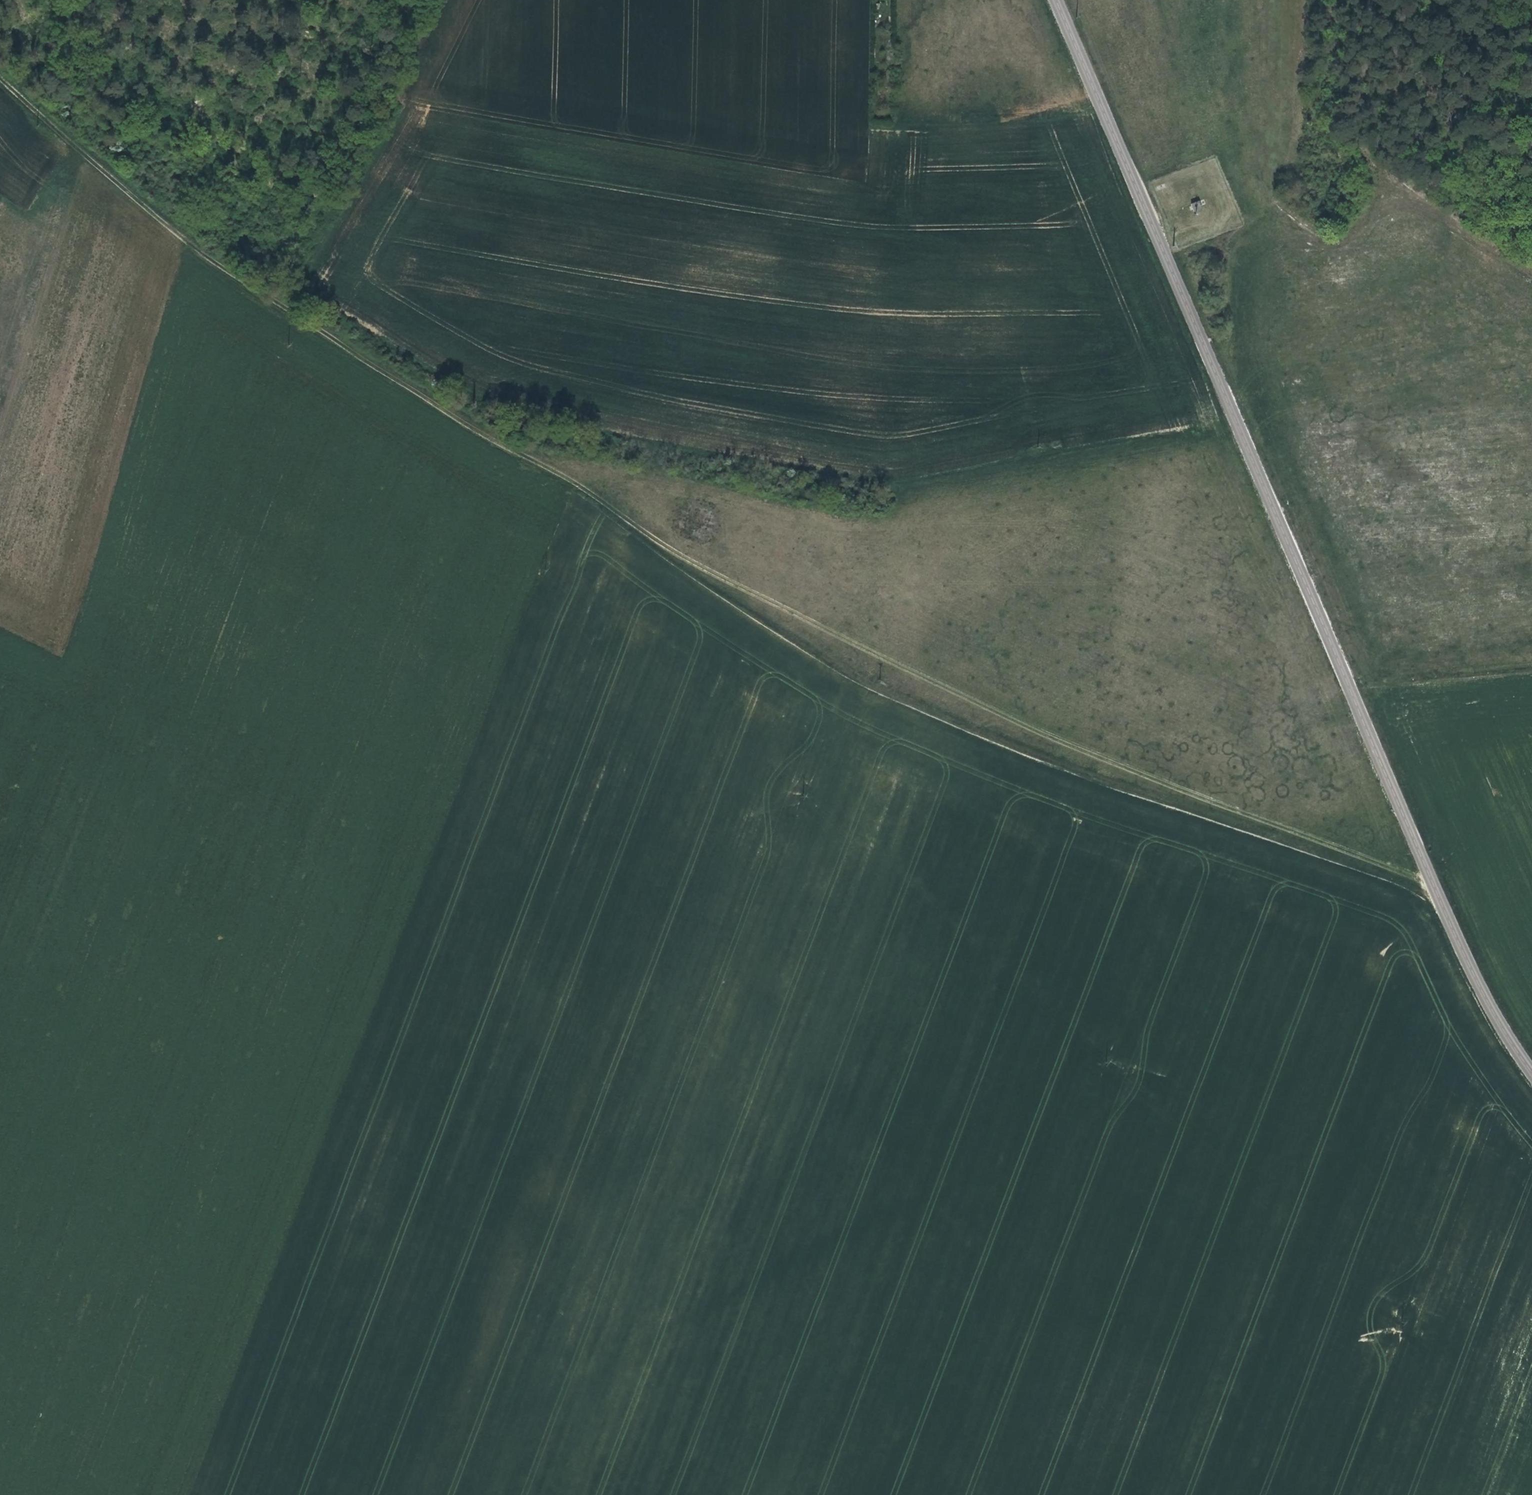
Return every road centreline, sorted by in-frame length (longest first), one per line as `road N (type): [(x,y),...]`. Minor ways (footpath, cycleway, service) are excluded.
road 1 (track): [(0,78),(237,278),(706,569),(1071,745),(1431,881)]
road 2 (tertiary): [(1531,1072),(1496,1018),(1431,881),(1056,0)]

